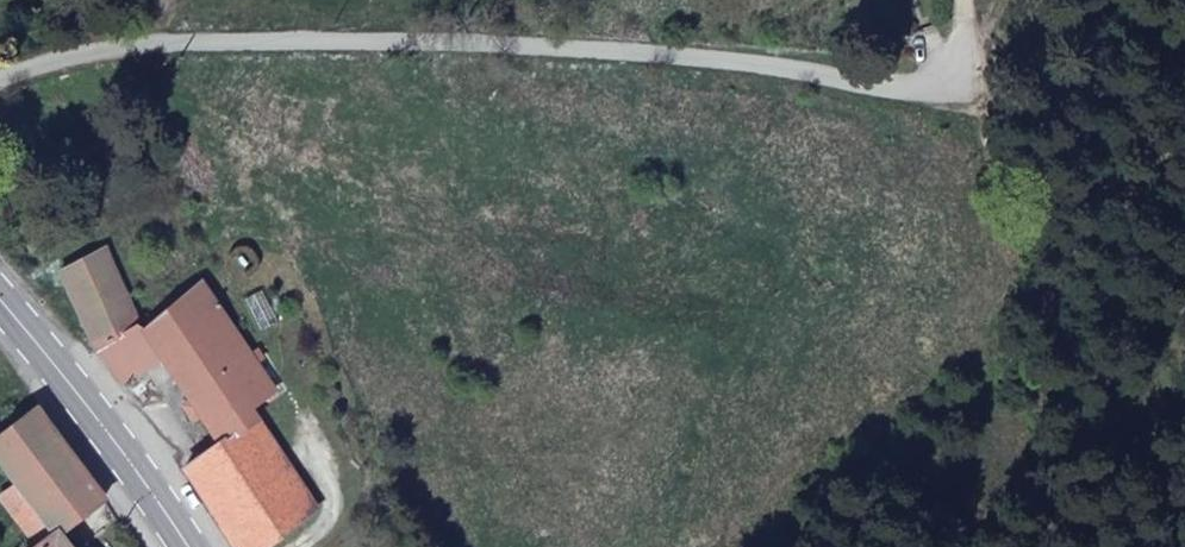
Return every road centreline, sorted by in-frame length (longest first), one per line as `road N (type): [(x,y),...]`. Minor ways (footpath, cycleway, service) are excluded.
road 1 (residential): [(966,65),(932,80),(685,51),(237,34),(131,38),(0,73)]
road 2 (track): [(1141,546),(1079,439),(1049,355),(966,65),(969,0)]
road 3 (primary): [(0,300),(123,452),(186,546)]

